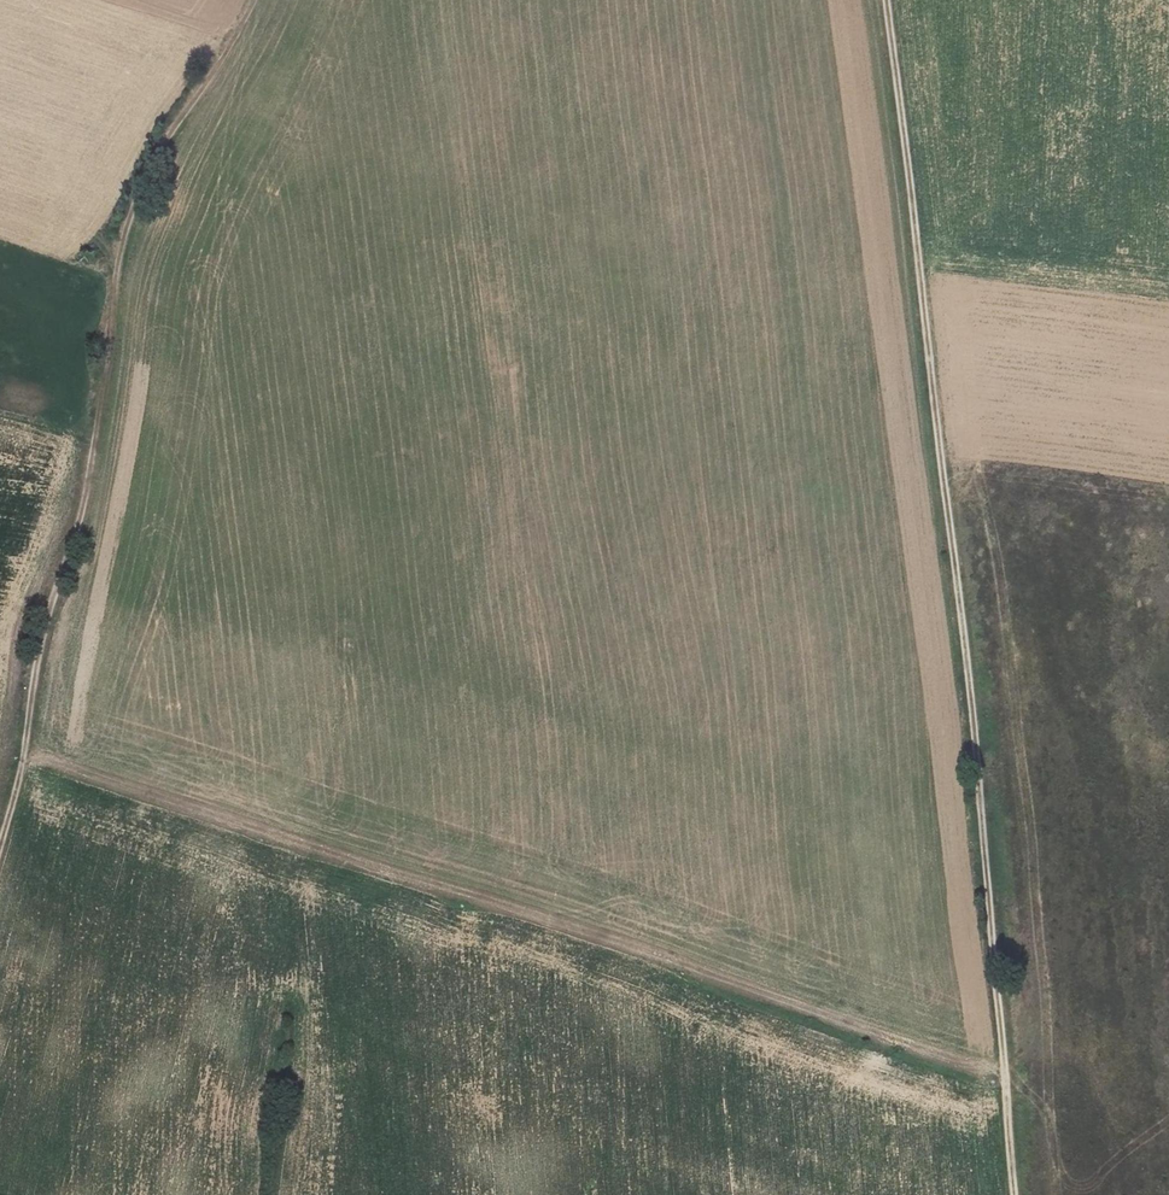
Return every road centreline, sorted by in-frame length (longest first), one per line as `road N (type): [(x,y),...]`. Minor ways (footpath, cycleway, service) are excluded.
road 1 (track): [(887,0),(957,578),(1015,1194)]
road 2 (track): [(0,843),(34,658),(82,498),(123,232),(156,151),(252,0)]

